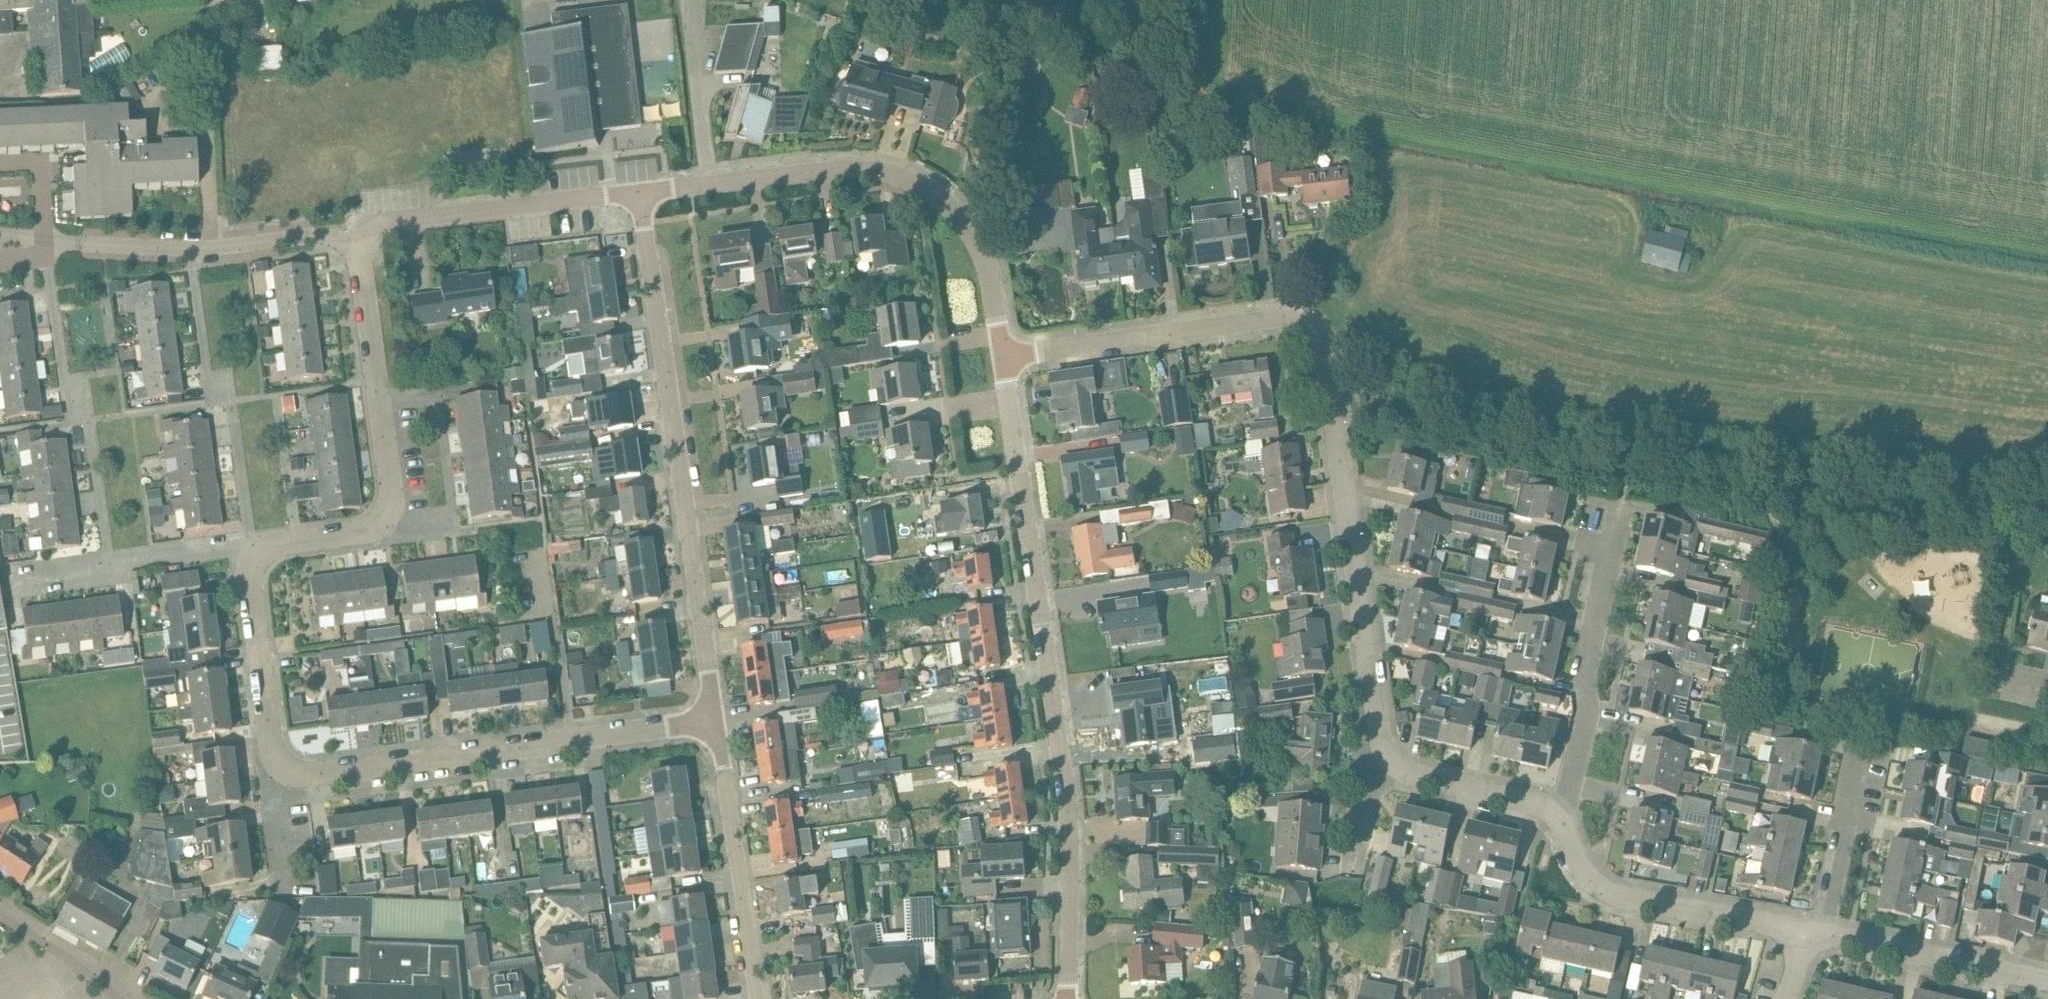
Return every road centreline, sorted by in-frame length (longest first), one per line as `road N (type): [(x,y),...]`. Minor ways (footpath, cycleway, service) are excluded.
road 1 (residential): [(1383,753),(1319,341),(1302,324),(1274,317),(1004,357)]
road 2 (residential): [(715,722),(294,777),(271,752),(248,576),(260,551)]
road 3 (residential): [(1066,998),(1068,815),(1004,357)]
road 4 (residential): [(715,722),(638,193)]
road 5 (residential): [(1004,357),(976,235),(922,185),(894,172),(849,168),(710,184)]
road 6 (residential): [(260,551),(364,531),(391,504),(356,242)]
road 7 (residential): [(110,562),(89,420),(65,386),(46,240)]
road 8 (residential): [(1556,817),(1571,798),(1586,719),(1584,664),(1619,514)]
road 9 (residential): [(250,543),(232,400),(205,368),(191,250)]
road 10 (residential): [(1807,932),(1604,893),(1556,817)]
road 11 (residential): [(356,242),(381,221),(638,193)]
road 12 (residential): [(758,998),(715,722)]
road 13 (residential): [(2047,980),(1825,935)]
road 14 (residential): [(1556,817),(1535,804),(1407,775),(1383,753)]
road 15 (residential): [(1825,935),(1865,752)]
road 16 (residential): [(700,0),(710,184)]
road 17 (residential): [(191,250),(318,235),(356,242)]
road 18 (residential): [(128,998),(0,912)]
road 19 (residential): [(46,240),(191,250)]
road 20 (residential): [(110,562),(250,543)]

